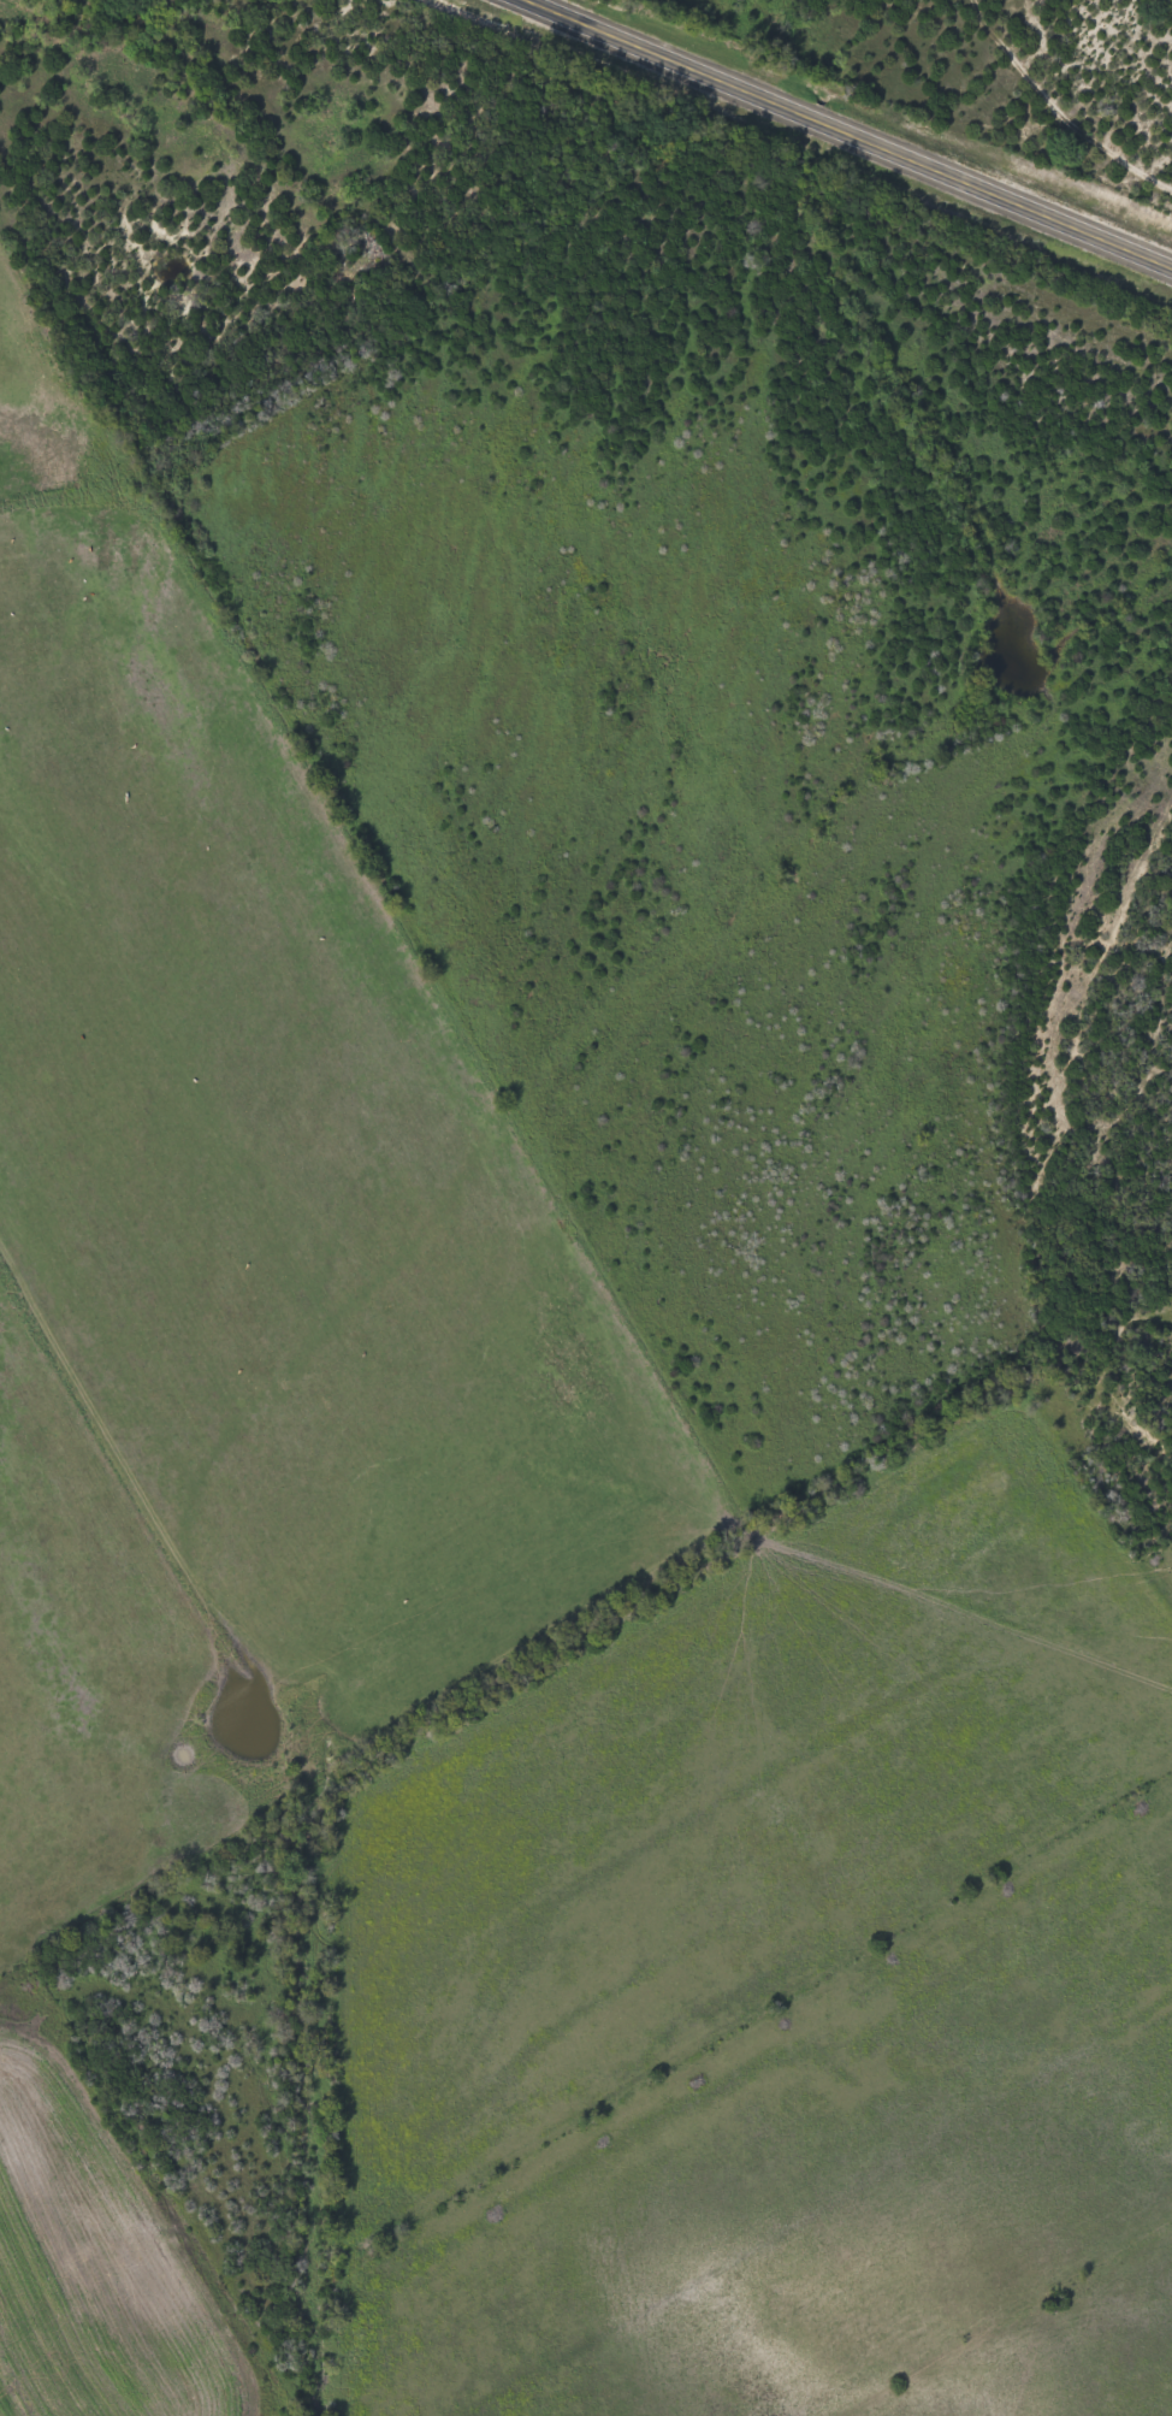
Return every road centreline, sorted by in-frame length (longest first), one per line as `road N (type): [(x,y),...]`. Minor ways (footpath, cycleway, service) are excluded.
road 1 (primary): [(1171,262),(542,0)]

